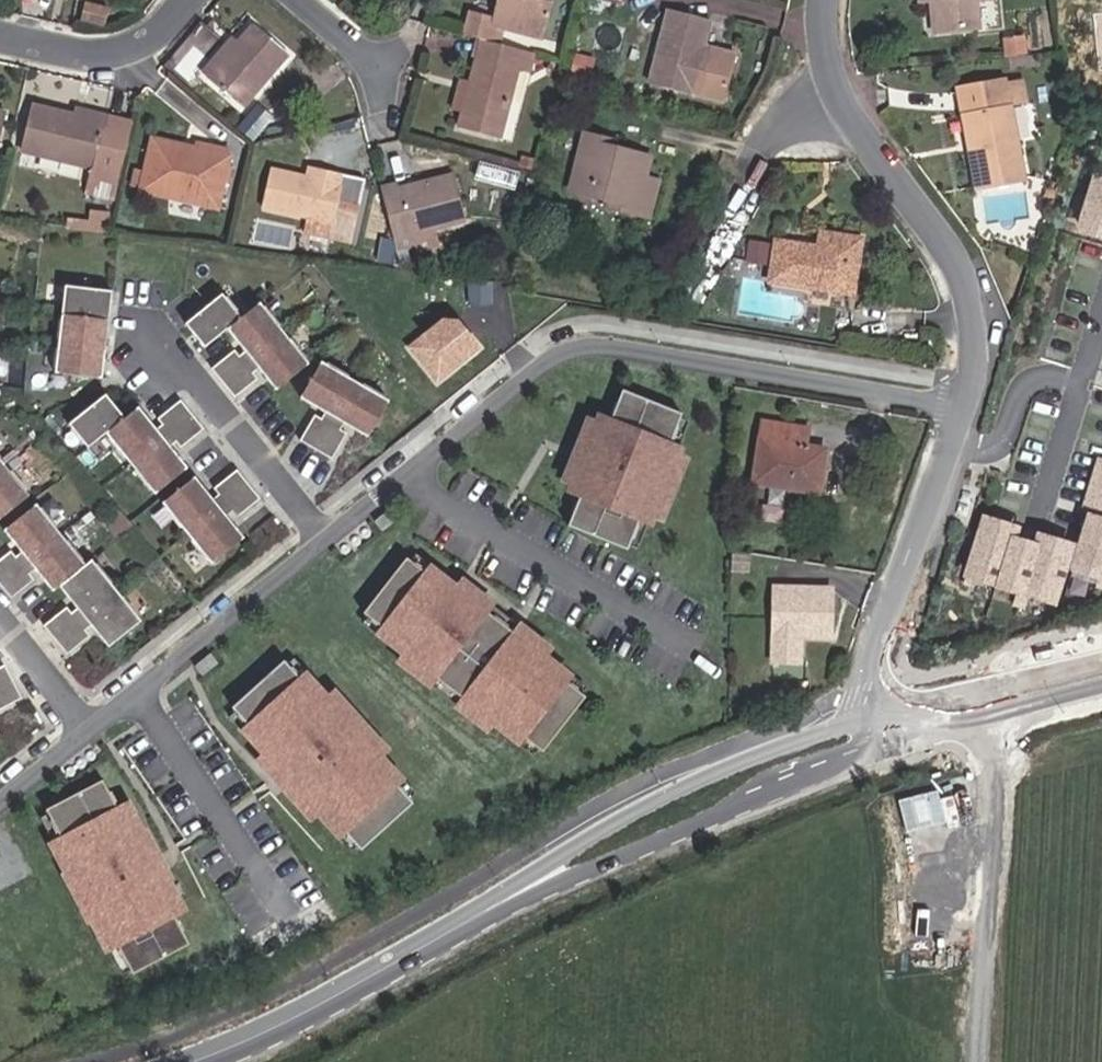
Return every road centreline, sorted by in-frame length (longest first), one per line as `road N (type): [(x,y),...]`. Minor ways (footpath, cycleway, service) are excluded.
road 1 (secondary): [(872,730),(745,776),(616,838),(493,901),(302,1017),(193,1061)]
road 2 (residential): [(958,408),(600,348),(563,352),(408,472)]
road 3 (residential): [(819,0),(819,47),(845,116),(969,291),(977,338),(958,408)]
road 4 (track): [(994,701),(977,1061)]
road 5 (residential): [(958,408),(871,689),(872,730)]
road 6 (residential): [(408,472),(433,497),(686,643)]
road 7 (residential): [(321,531),(155,337)]
road 8 (residential): [(321,531),(140,696)]
road 9 (secondary): [(1101,675),(872,730)]
road 10 (residential): [(140,696),(261,882)]
road 11 (residential): [(182,0),(152,35),(125,50),(77,51),(0,35)]
road 12 (residential): [(81,731),(0,623)]

